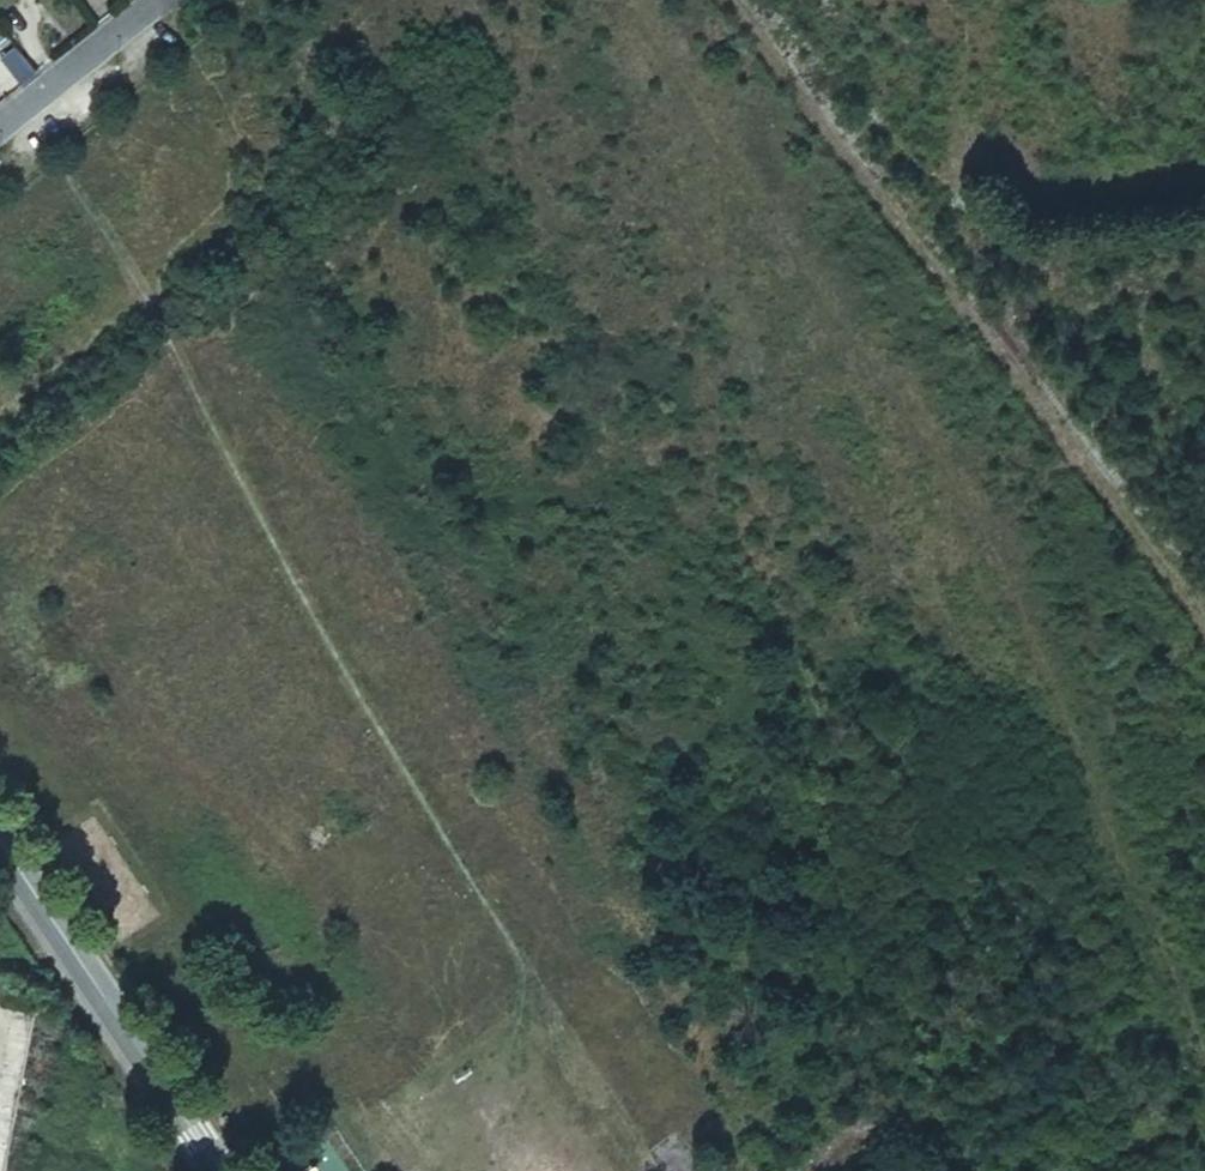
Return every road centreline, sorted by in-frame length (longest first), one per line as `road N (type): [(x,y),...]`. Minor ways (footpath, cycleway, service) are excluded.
road 1 (residential): [(0,852),(212,1170)]
road 2 (residential): [(0,120),(150,0)]

